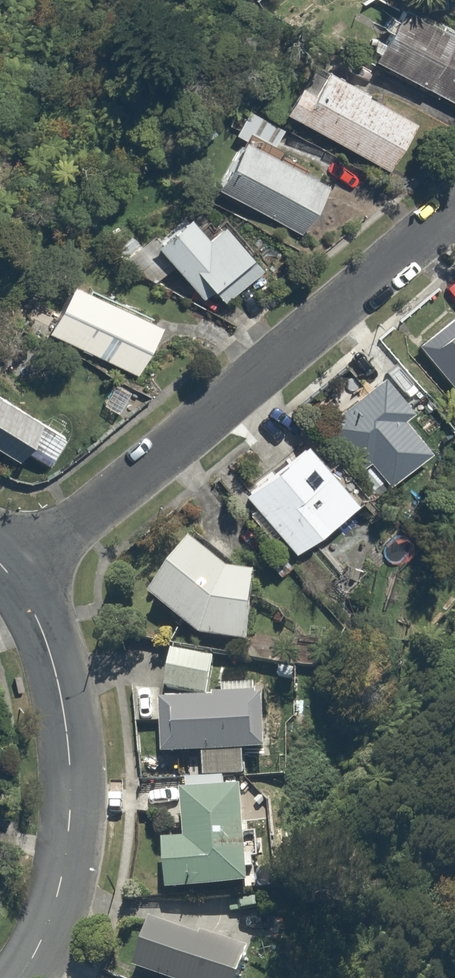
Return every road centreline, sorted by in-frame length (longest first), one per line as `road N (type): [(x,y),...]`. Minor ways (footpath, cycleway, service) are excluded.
road 1 (residential): [(8,575),(454,203)]
road 2 (residential): [(8,575),(40,627),(68,728),(70,805),(61,878),(37,945),(14,977)]

